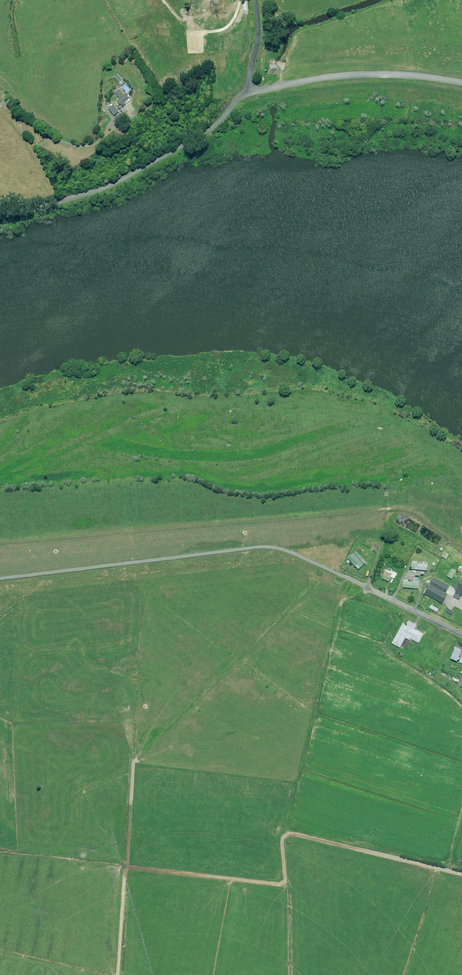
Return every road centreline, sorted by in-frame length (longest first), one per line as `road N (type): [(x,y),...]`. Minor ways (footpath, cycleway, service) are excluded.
road 1 (track): [(0,579),(261,547),(364,586)]
road 2 (unclassified): [(250,92),(203,134),(115,183),(0,218)]
road 3 (unclassified): [(250,92),(357,74),(461,83)]

